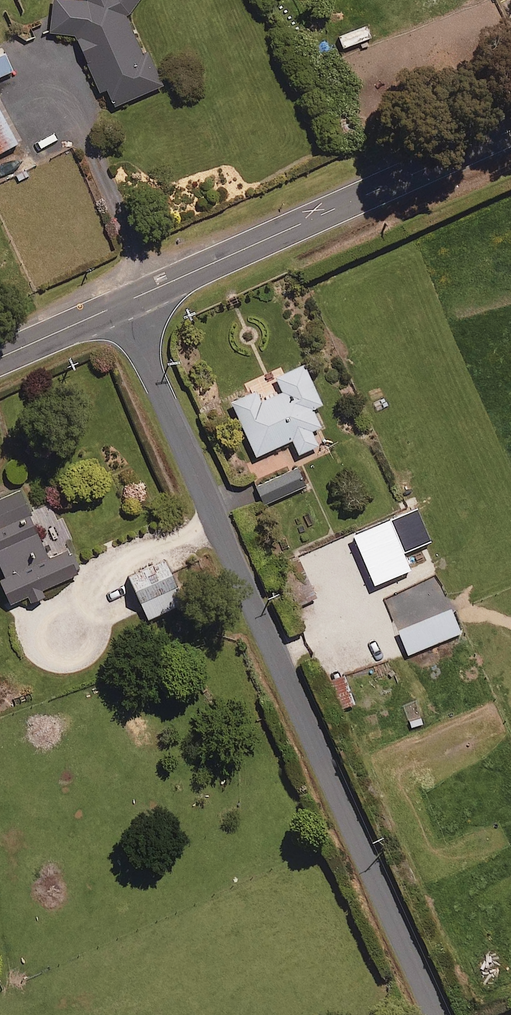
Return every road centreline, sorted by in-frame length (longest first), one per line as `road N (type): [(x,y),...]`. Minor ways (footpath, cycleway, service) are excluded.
road 1 (unclassified): [(120,306),(437,1014)]
road 2 (secondary): [(120,306),(510,131)]
road 3 (secondary): [(0,359),(120,306)]

